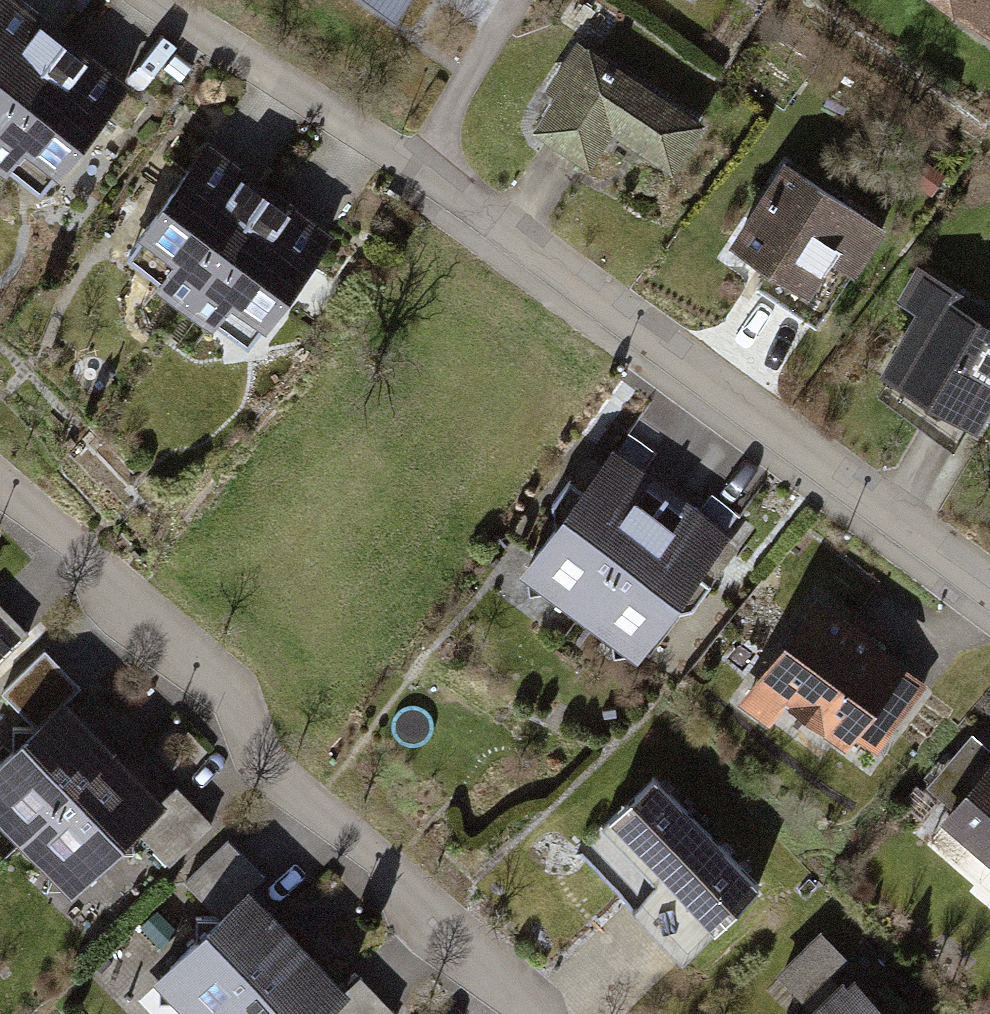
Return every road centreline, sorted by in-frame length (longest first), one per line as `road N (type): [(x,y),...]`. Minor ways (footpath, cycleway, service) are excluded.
road 1 (residential): [(989,586),(437,175),(162,0)]
road 2 (residential): [(539,1013),(273,771),(229,690),(0,485)]

